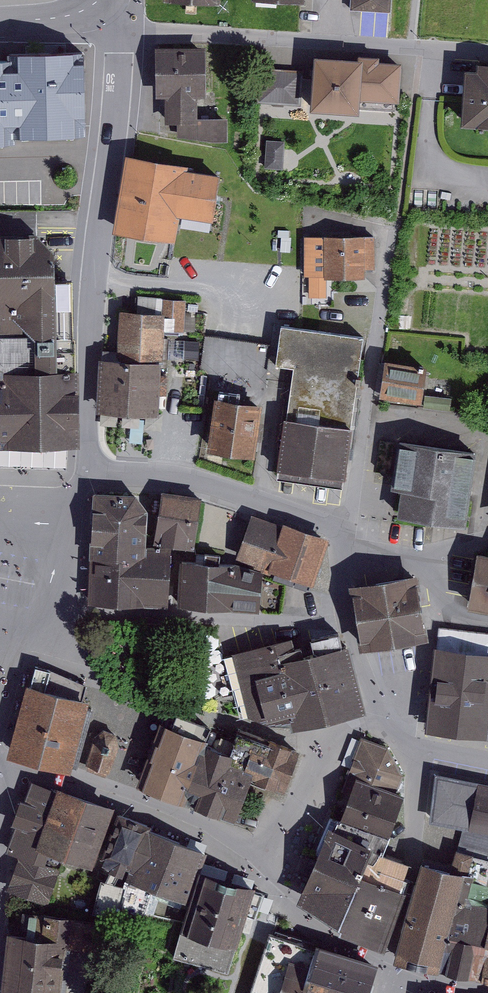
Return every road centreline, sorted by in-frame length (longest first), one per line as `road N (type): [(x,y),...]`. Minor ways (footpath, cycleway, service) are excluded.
road 1 (residential): [(116,27),(92,304),(89,471)]
road 2 (residential): [(89,471),(193,480),(347,530),(345,590),(353,627)]
road 3 (residential): [(434,47),(116,27)]
road 4 (residential): [(353,627),(37,605)]
road 5 (residential): [(331,743),(254,729),(105,682)]
road 6 (residential): [(331,743),(289,828),(251,864)]
road 7 (residential): [(89,471),(37,605)]

